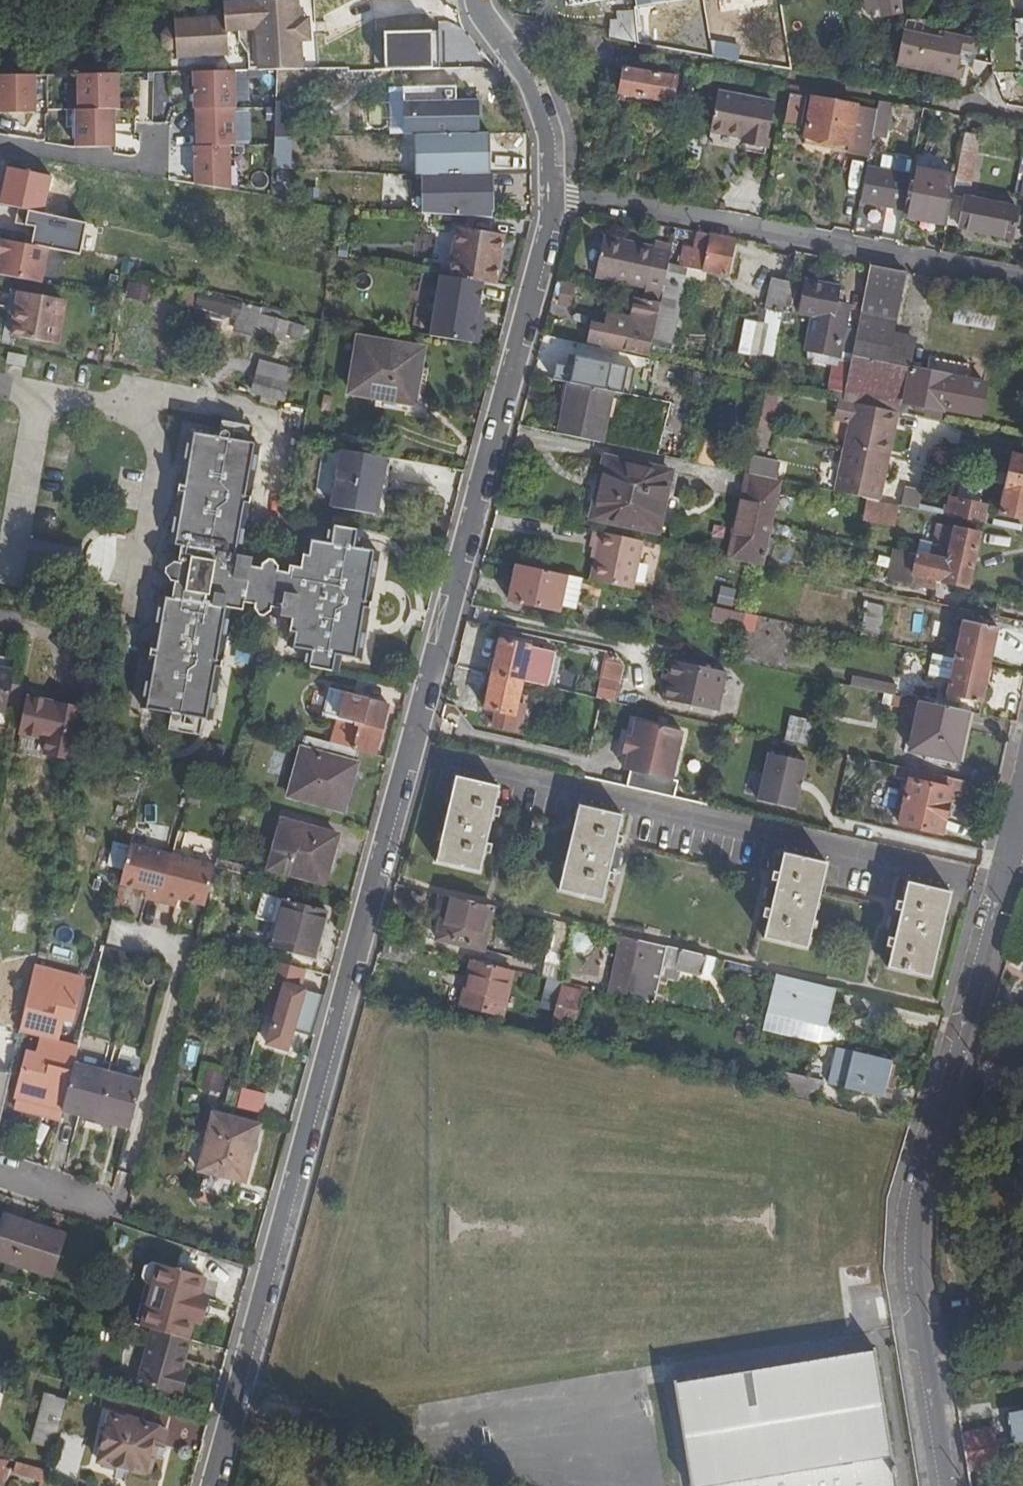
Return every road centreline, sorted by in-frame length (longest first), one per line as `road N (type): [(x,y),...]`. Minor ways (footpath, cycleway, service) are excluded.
road 1 (residential): [(213,1485),(536,293),(553,194)]
road 2 (residential): [(941,1485),(908,1302),(906,1234),(1010,838)]
road 3 (residential): [(1022,282),(553,194)]
road 4 (residential): [(553,194),(547,125),(478,0)]
road 5 (residential): [(156,130),(149,171),(0,148)]

